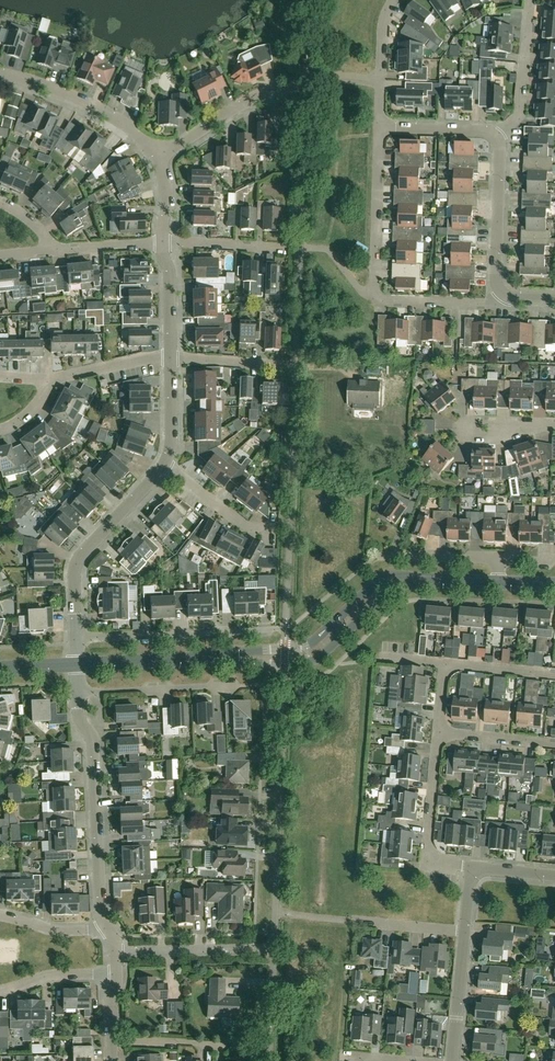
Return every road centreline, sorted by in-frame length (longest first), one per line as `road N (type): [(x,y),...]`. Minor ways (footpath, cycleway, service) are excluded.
road 1 (residential): [(504,298),(386,303),(375,294),(381,126)]
road 2 (tertiary): [(193,661),(311,663),(379,602),(424,581)]
road 3 (tertiary): [(424,581),(383,579),(300,648),(193,661)]
road 4 (residential): [(274,950),(271,1046),(111,1042)]
road 5 (residential): [(107,929),(78,692)]
road 6 (residential): [(75,639),(76,563),(161,470)]
road 7 (residential): [(75,639),(275,631)]
road 8 (residential): [(281,760),(274,950)]
road 9 (residential): [(158,156),(84,104),(0,74)]
road 10 (residential): [(439,733),(448,668),(554,676)]
road 11 (residential): [(471,869),(436,865),(426,852),(439,733)]
road 12 (residential): [(78,692),(240,685)]
road 13 (residential): [(504,298),(497,278),(496,140)]
road 14 (residential): [(116,953),(274,950)]
road 15 (residential): [(496,140),(519,111),(531,0)]
road 16 (residential): [(158,156),(285,87)]
road 17 (residential): [(162,241),(301,247)]
road 18 (residential): [(272,528),(248,529),(161,470)]
road 19 (unclassified): [(452,1060),(464,932)]
road 20 (residential): [(381,126),(385,16),(393,0)]
road 21 (residential): [(48,381),(171,357)]

